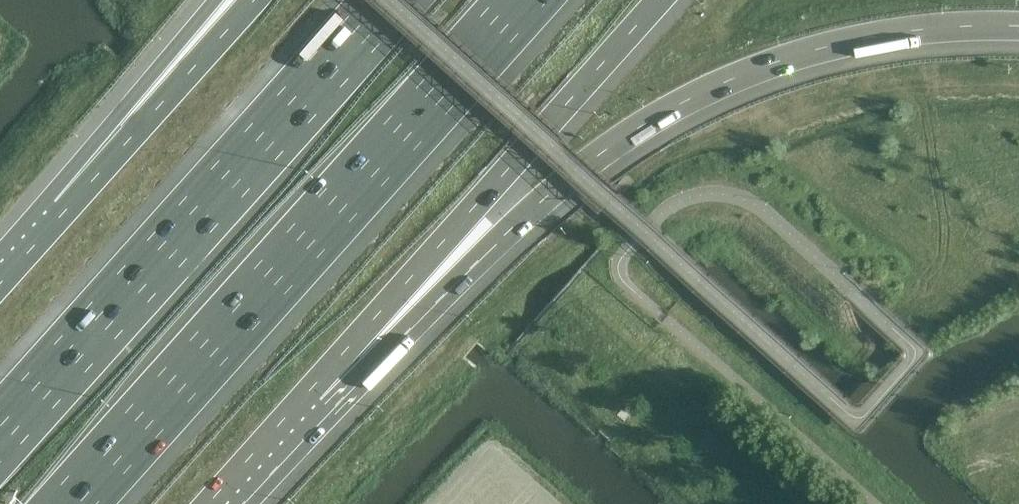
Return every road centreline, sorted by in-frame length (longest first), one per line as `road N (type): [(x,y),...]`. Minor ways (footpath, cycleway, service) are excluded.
road 1 (motorway): [(310,390),(618,139),(694,94),(864,34),(1018,25)]
road 2 (motorway): [(77,503),(527,0)]
road 3 (motorway): [(382,0),(0,426)]
road 4 (motorway): [(310,390),(659,0)]
road 5 (motorway): [(250,0),(61,211)]
road 6 (motorway): [(223,0),(61,211)]
road 7 (motorway): [(208,503),(310,390)]

